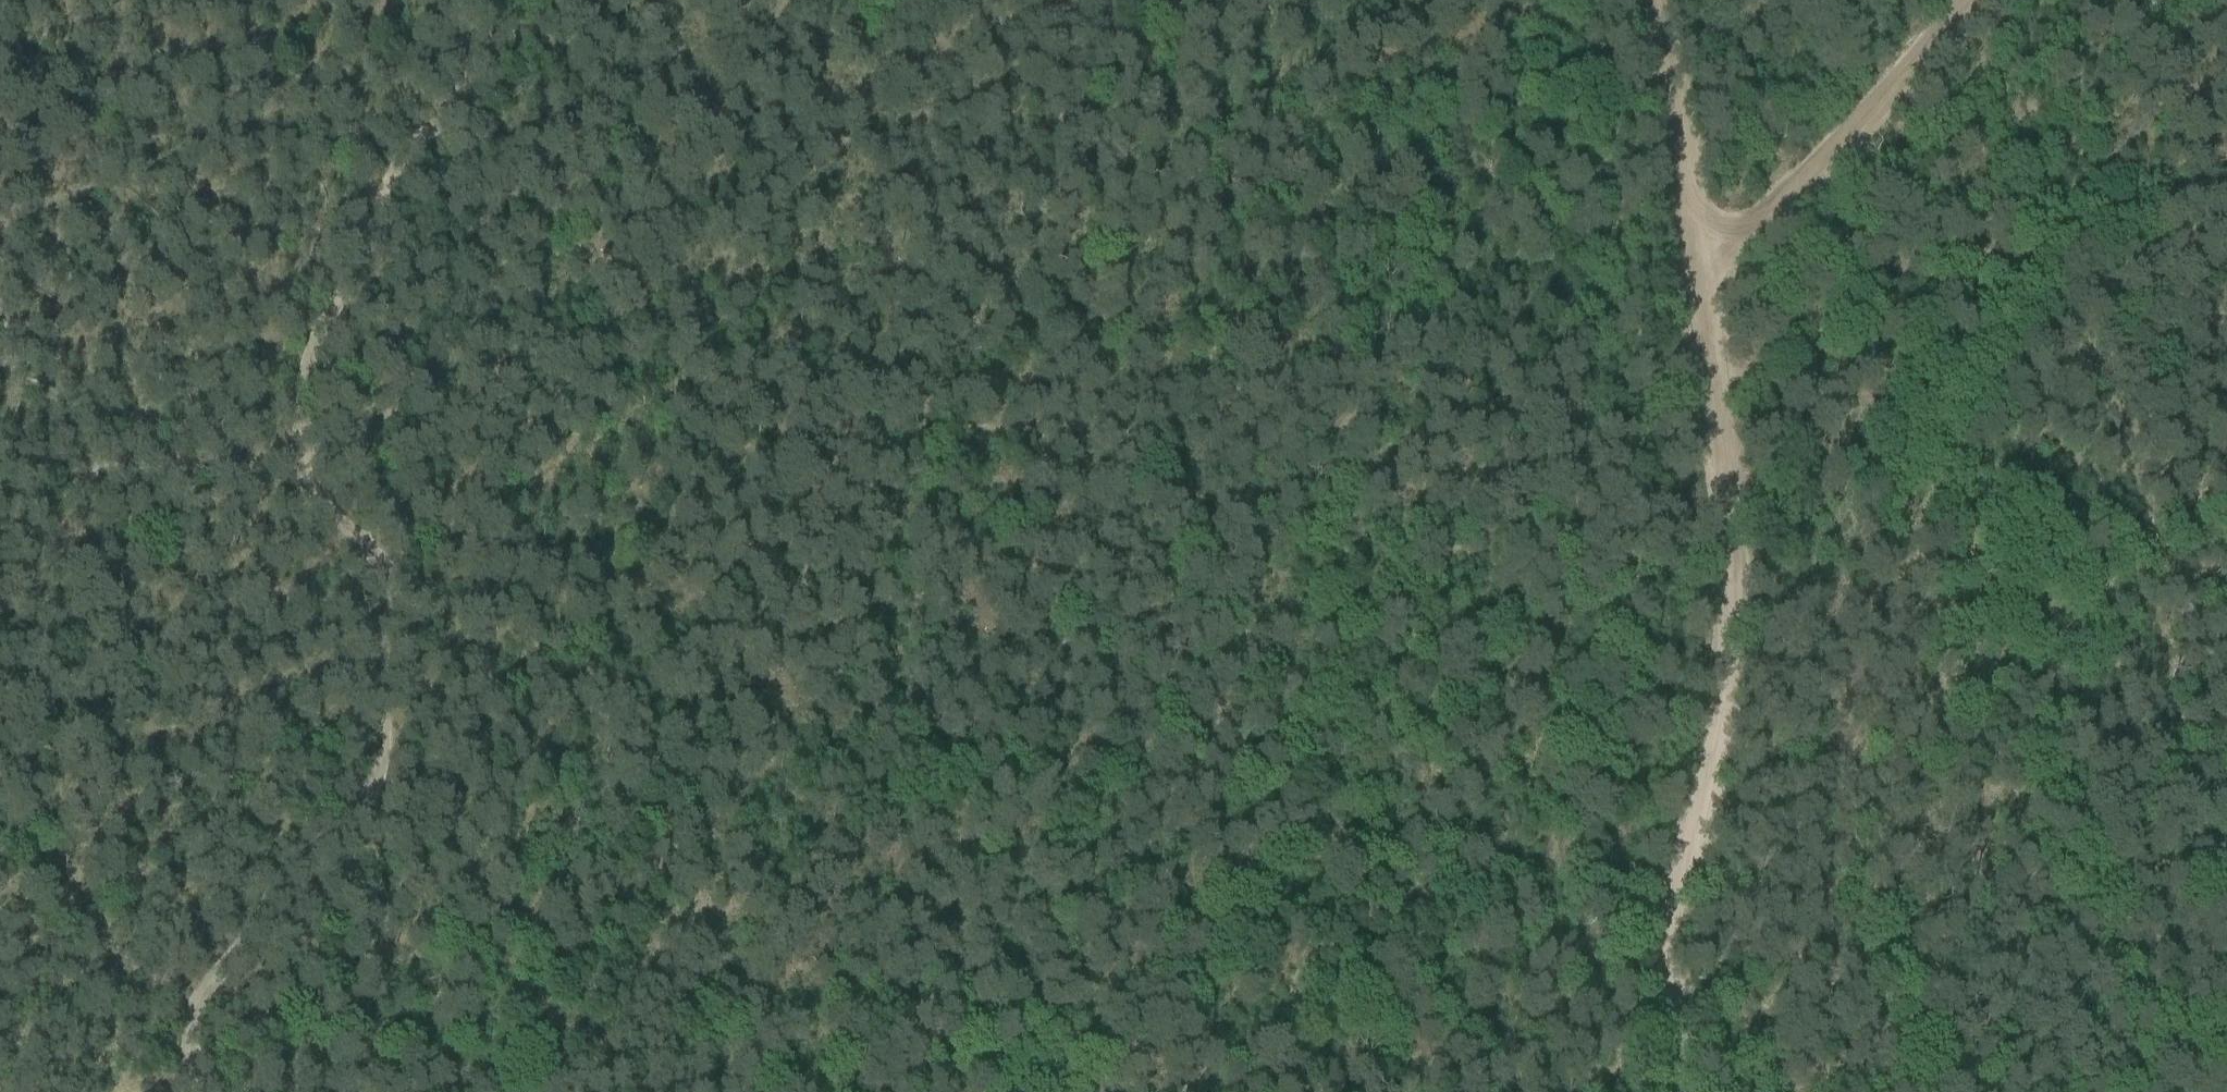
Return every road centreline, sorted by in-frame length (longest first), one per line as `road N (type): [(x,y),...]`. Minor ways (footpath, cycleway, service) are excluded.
road 1 (track): [(1702,1091),(1683,923),(1727,480),(1701,331)]
road 2 (track): [(1695,262),(1807,182),(1965,0)]
road 3 (track): [(1701,331),(1663,32)]

